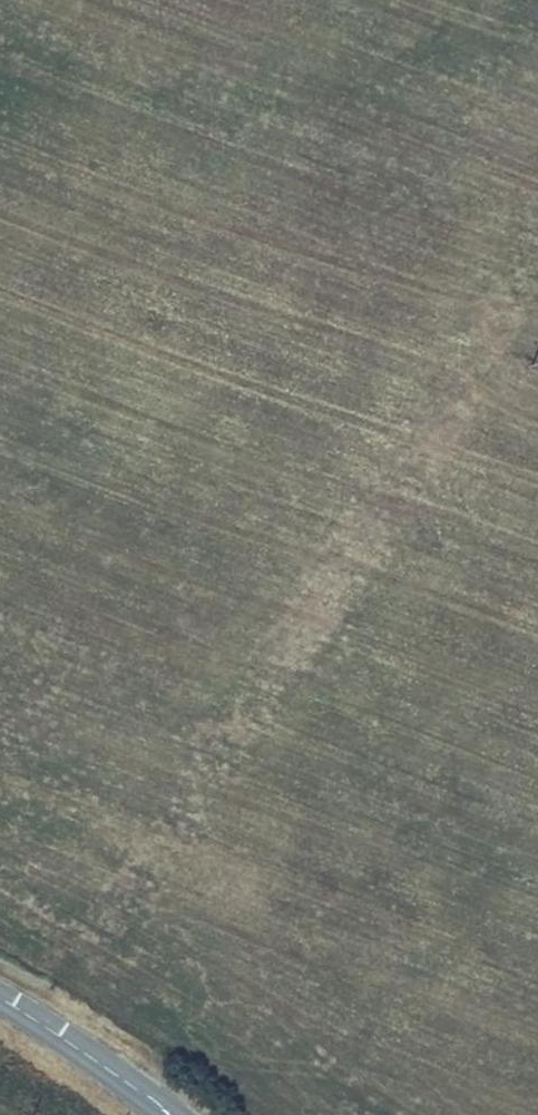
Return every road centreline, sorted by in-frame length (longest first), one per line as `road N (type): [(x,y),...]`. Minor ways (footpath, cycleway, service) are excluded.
road 1 (tertiary): [(0,999),(170,1114)]

